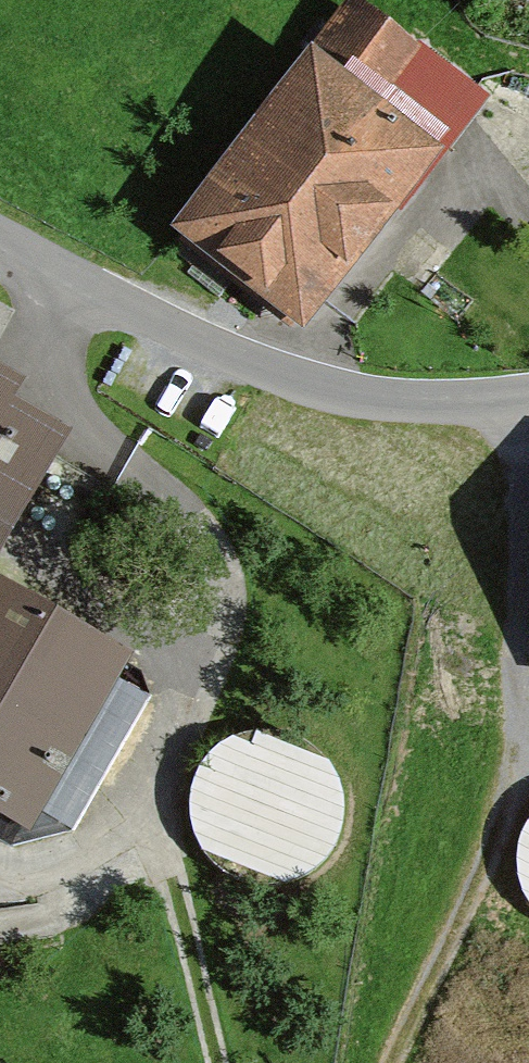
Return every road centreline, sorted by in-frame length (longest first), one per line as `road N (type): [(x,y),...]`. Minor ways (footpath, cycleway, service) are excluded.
road 1 (track): [(209,1062),(165,862),(165,798),(218,642),(220,582),(202,536),(86,424),(63,370),(57,317),(63,278)]
road 2 (residential): [(528,403),(401,406),(260,373),(0,244)]
road 3 (track): [(528,797),(390,1062)]

